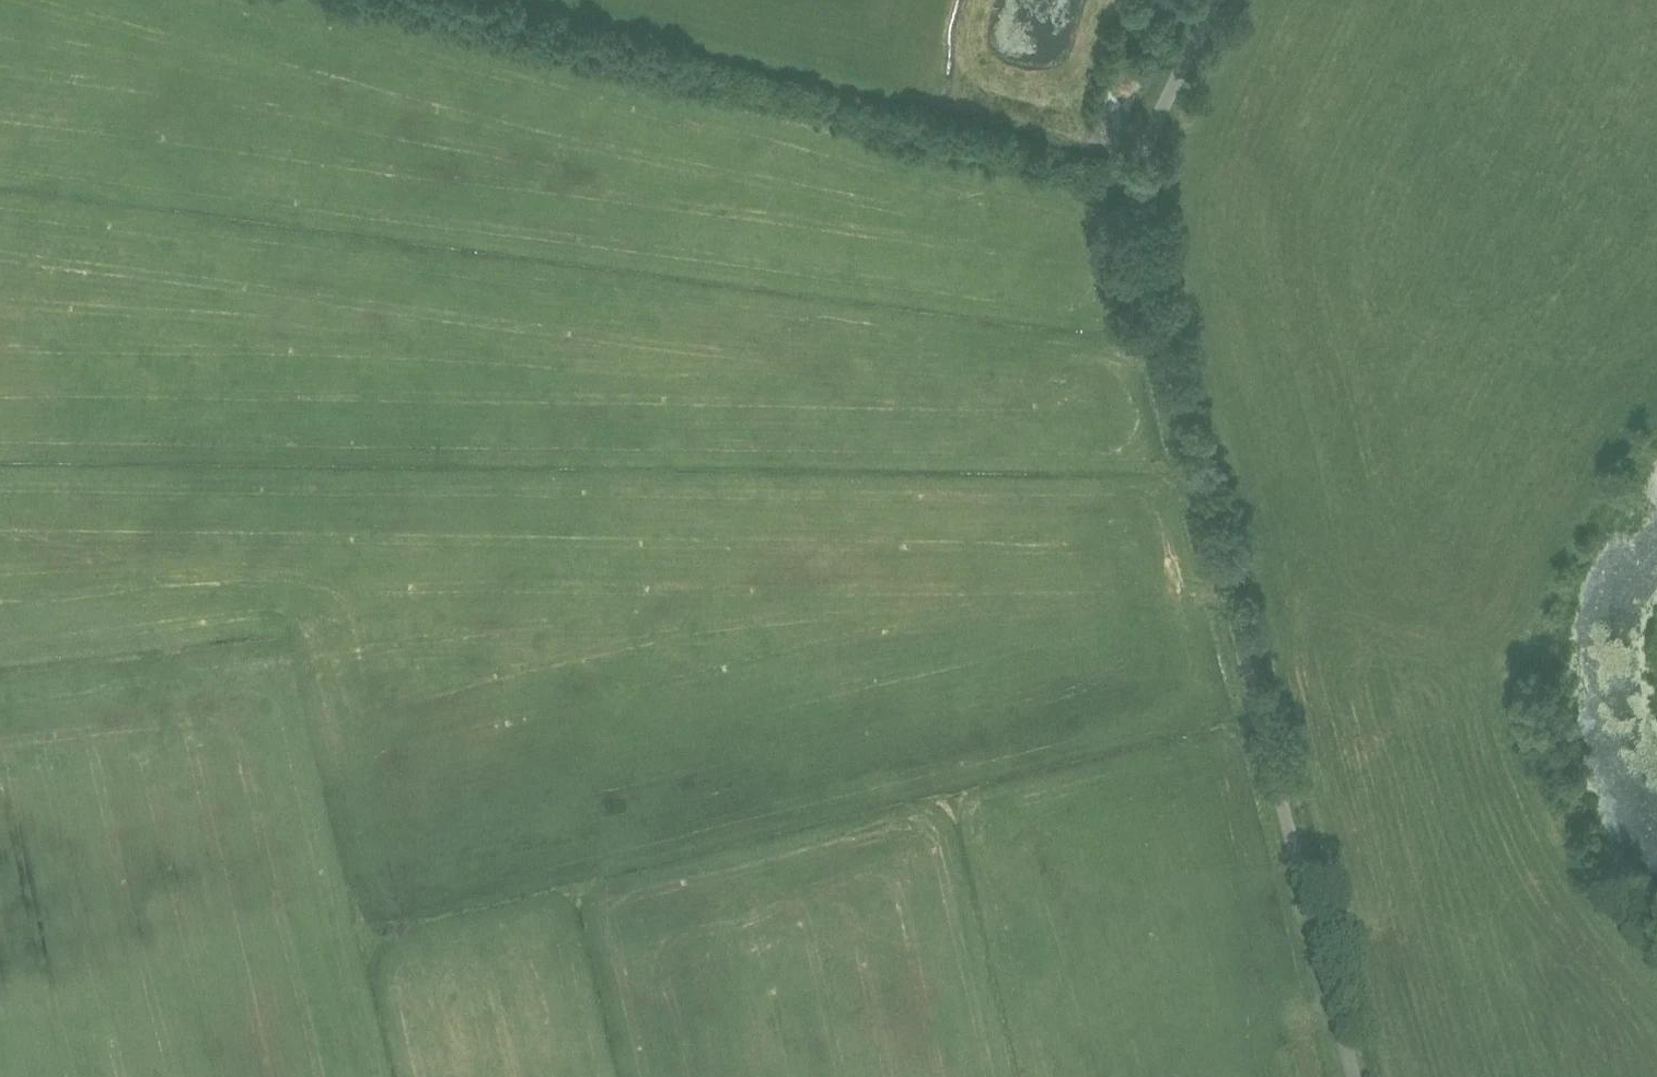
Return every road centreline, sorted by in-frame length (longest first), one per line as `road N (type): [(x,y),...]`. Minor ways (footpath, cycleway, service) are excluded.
road 1 (unclassified): [(1352,1076),(1142,266),(1143,158),(1218,0)]

